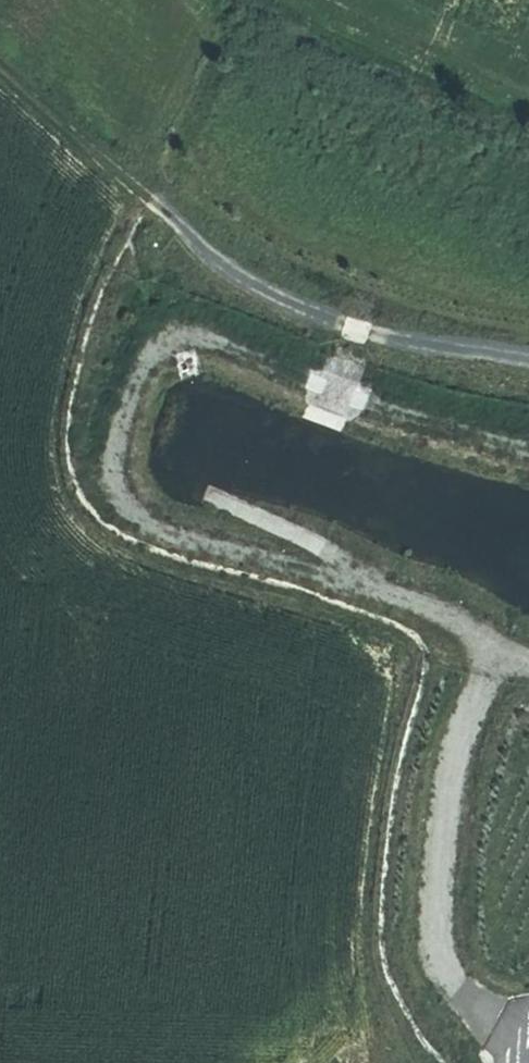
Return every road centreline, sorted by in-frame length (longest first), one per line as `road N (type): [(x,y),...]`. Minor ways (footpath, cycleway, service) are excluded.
road 1 (track): [(0,64),(235,275),(331,323),(528,360)]
road 2 (track): [(321,0),(393,49),(481,94)]

